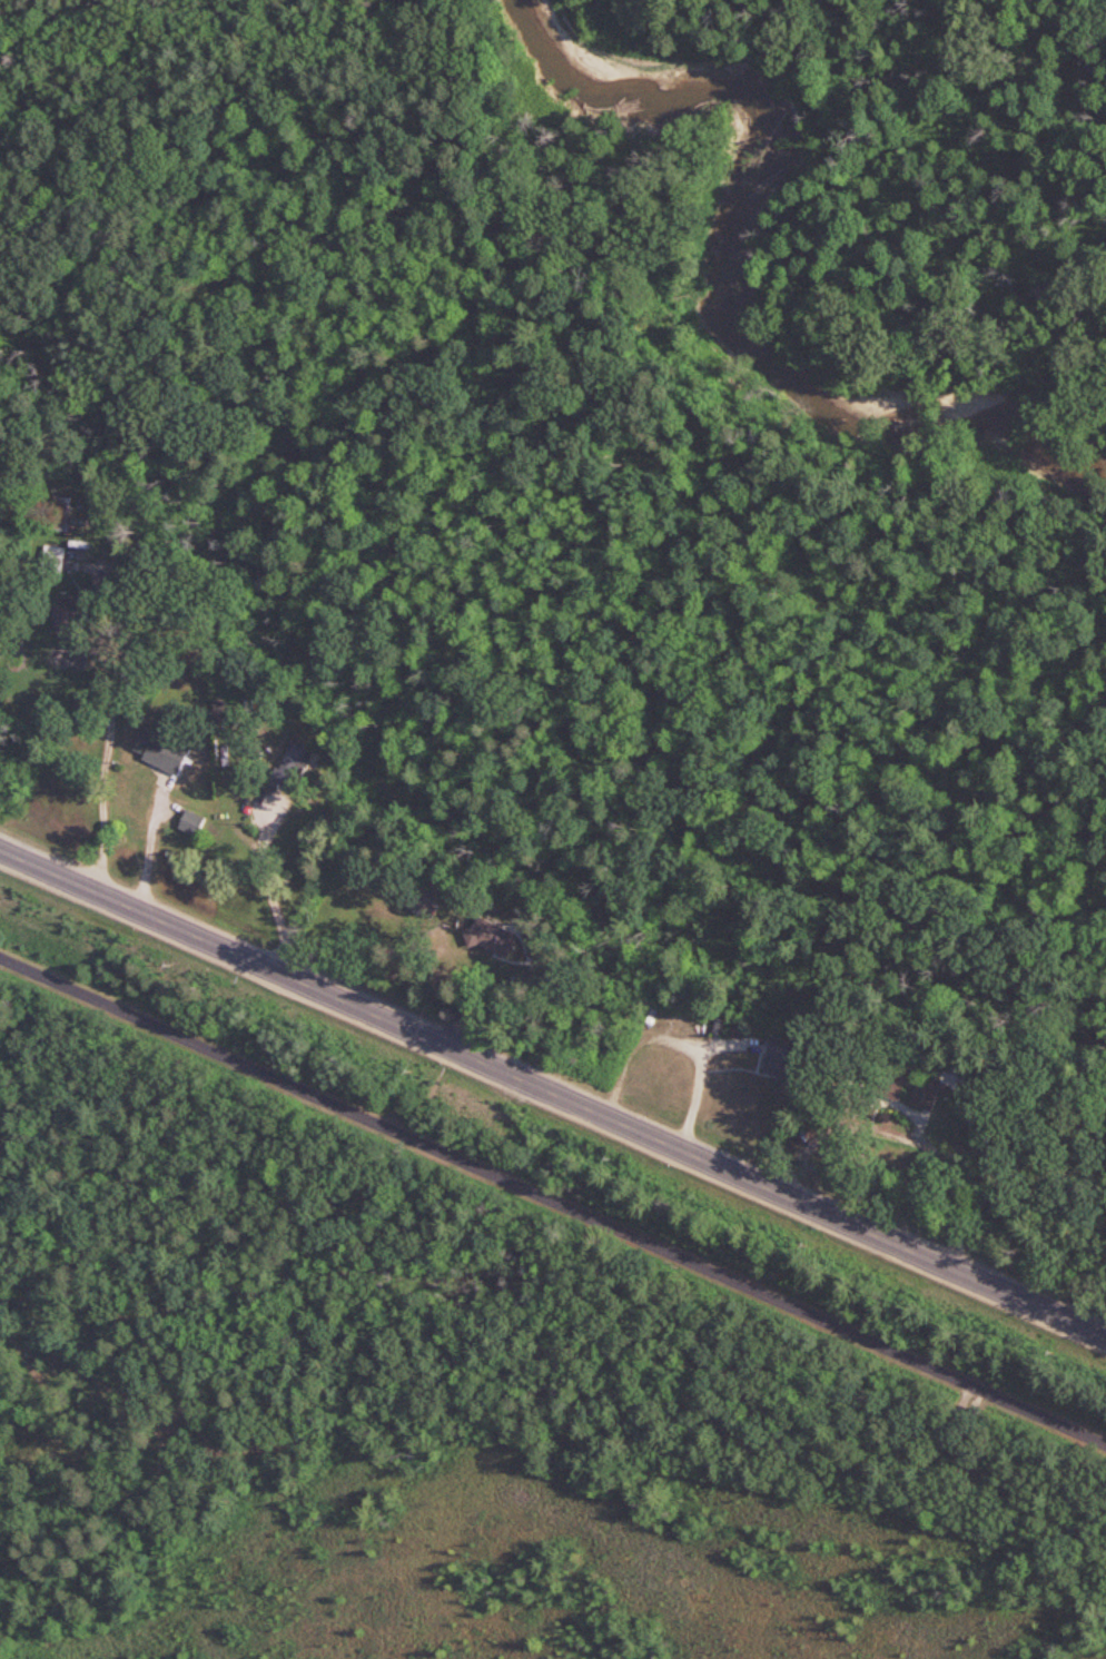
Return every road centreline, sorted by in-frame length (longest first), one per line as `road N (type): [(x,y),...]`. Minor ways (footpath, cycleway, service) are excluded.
road 1 (tertiary): [(1105,1335),(0,846)]
road 2 (track): [(0,1569),(147,1490),(178,1409),(170,1365),(115,1311),(47,1286),(10,1243)]

